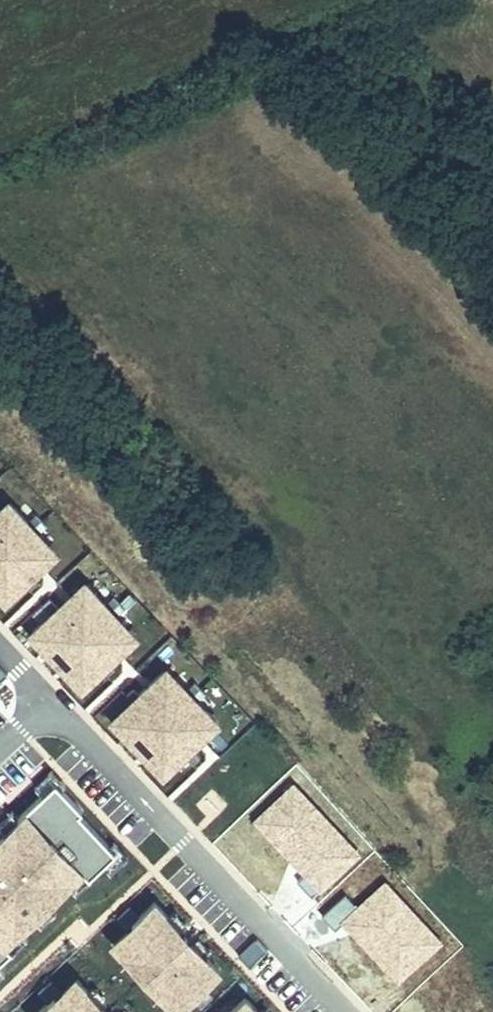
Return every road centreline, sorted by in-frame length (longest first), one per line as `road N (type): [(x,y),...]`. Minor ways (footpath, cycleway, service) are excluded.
road 1 (unclassified): [(350,1011),(47,694)]

